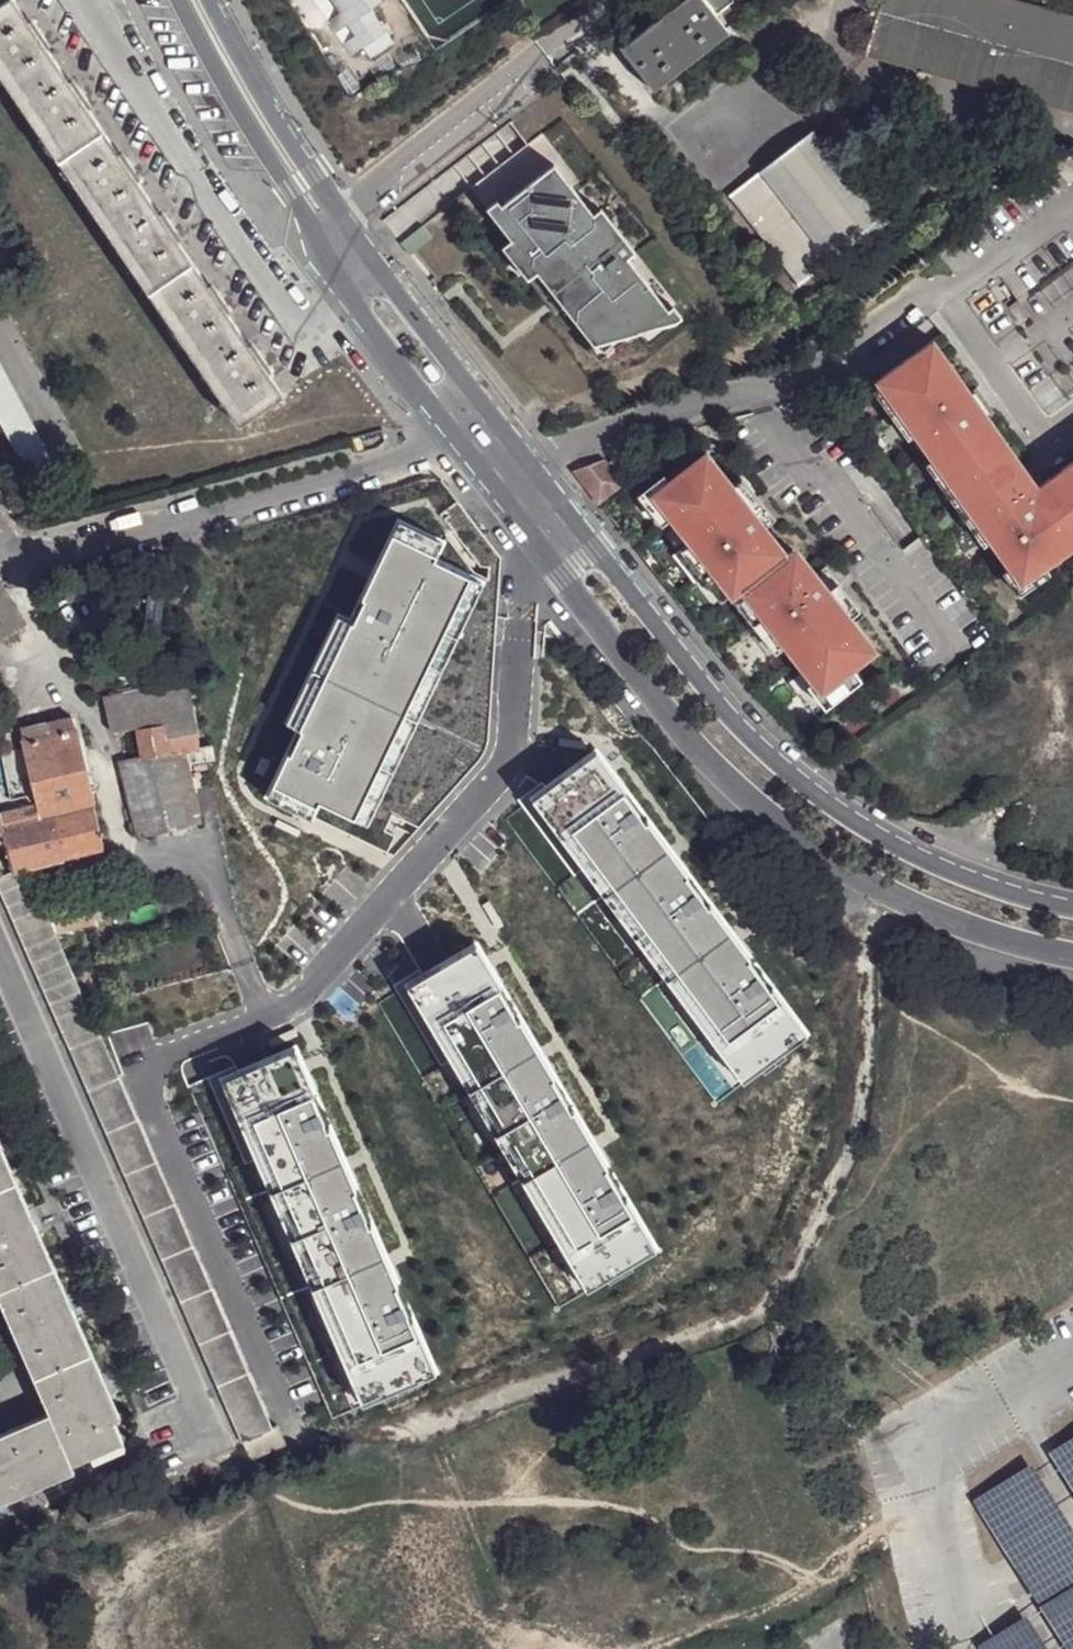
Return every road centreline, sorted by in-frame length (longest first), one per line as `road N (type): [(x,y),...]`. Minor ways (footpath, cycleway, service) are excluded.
road 1 (residential): [(179,0),(298,199),(322,260),(695,749),(865,884),(1004,942),(1072,959)]
road 2 (residential): [(1072,908),(896,843),(800,780),(731,715),(339,214),(209,0)]

